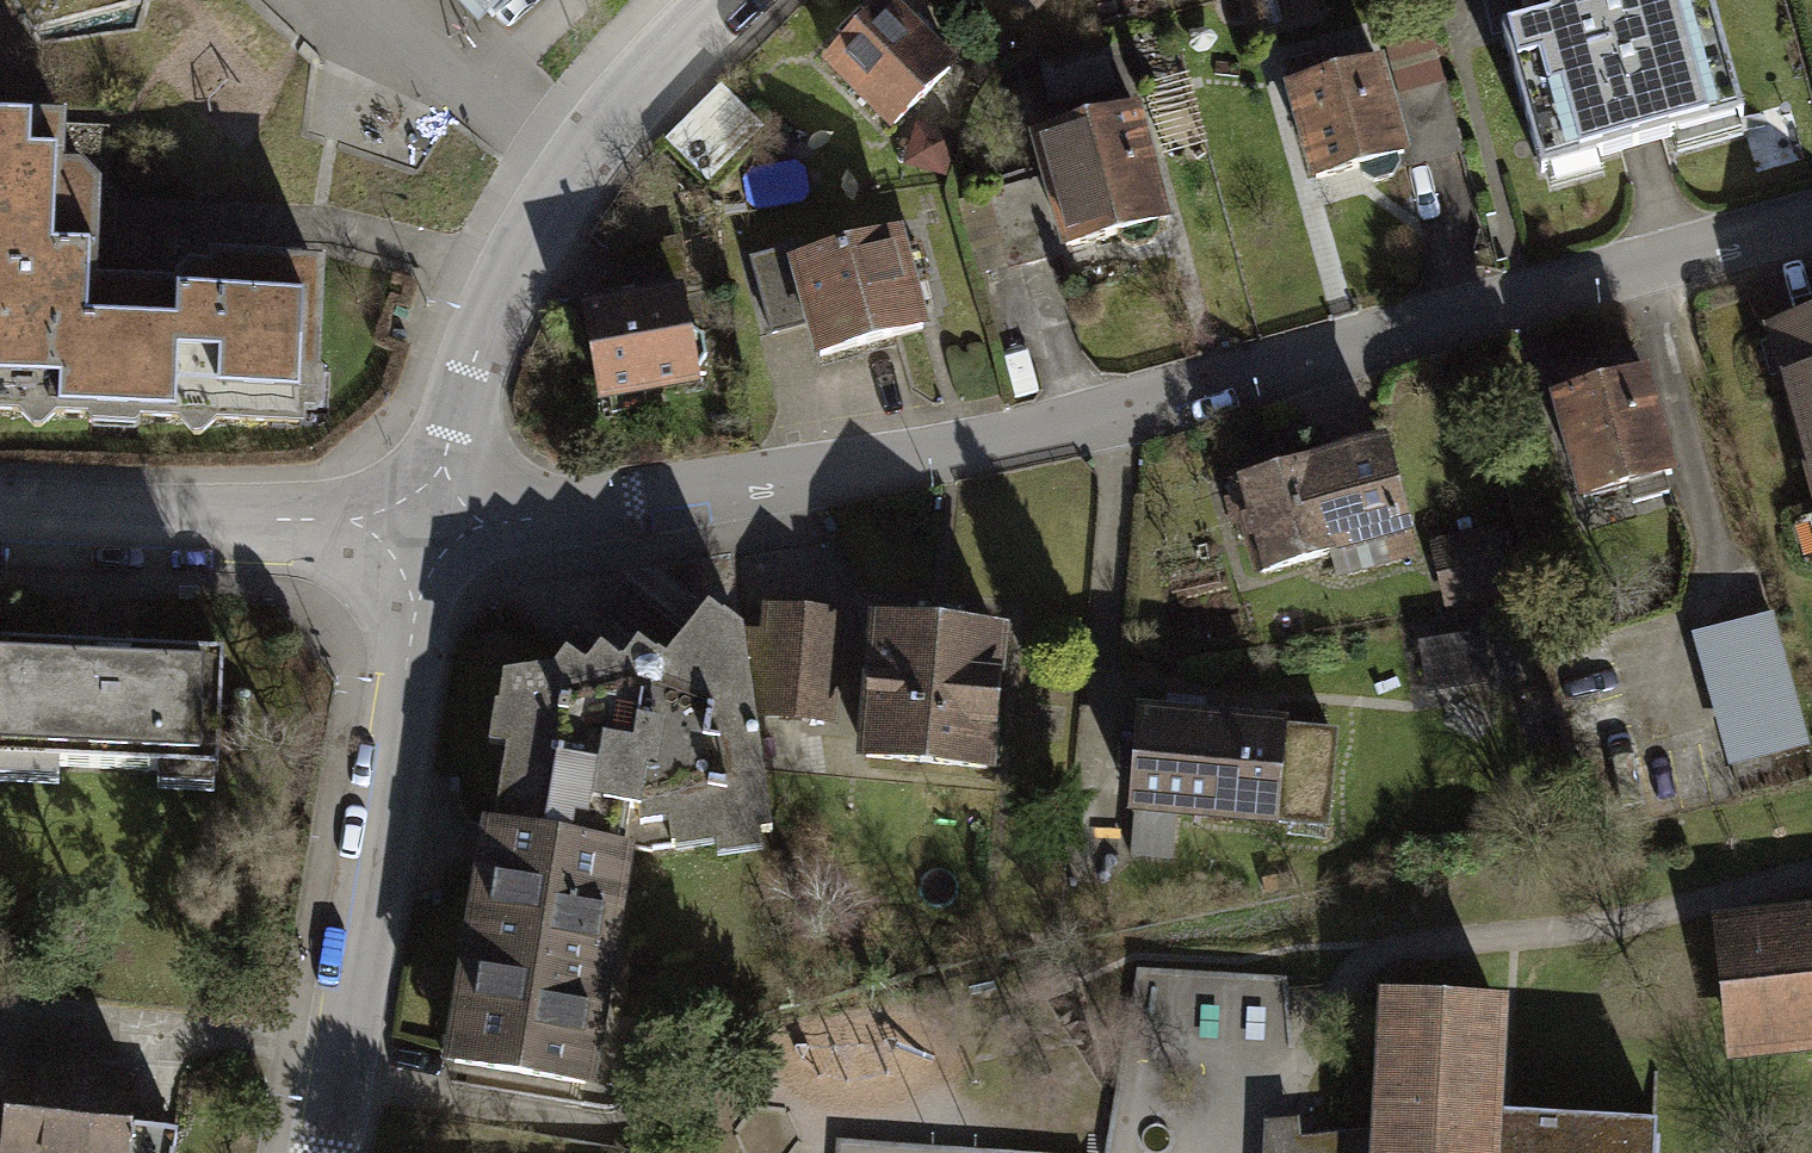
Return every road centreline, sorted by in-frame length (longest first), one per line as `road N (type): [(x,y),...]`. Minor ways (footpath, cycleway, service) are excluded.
road 1 (residential): [(627,501),(1016,440),(1811,216)]
road 2 (residential): [(324,1152),(406,677),(419,528)]
road 3 (residential): [(419,528),(452,392),(507,267),(571,154),(717,0)]
road 4 (residential): [(0,517),(419,528)]
road 5 (residential): [(419,528),(627,501)]

